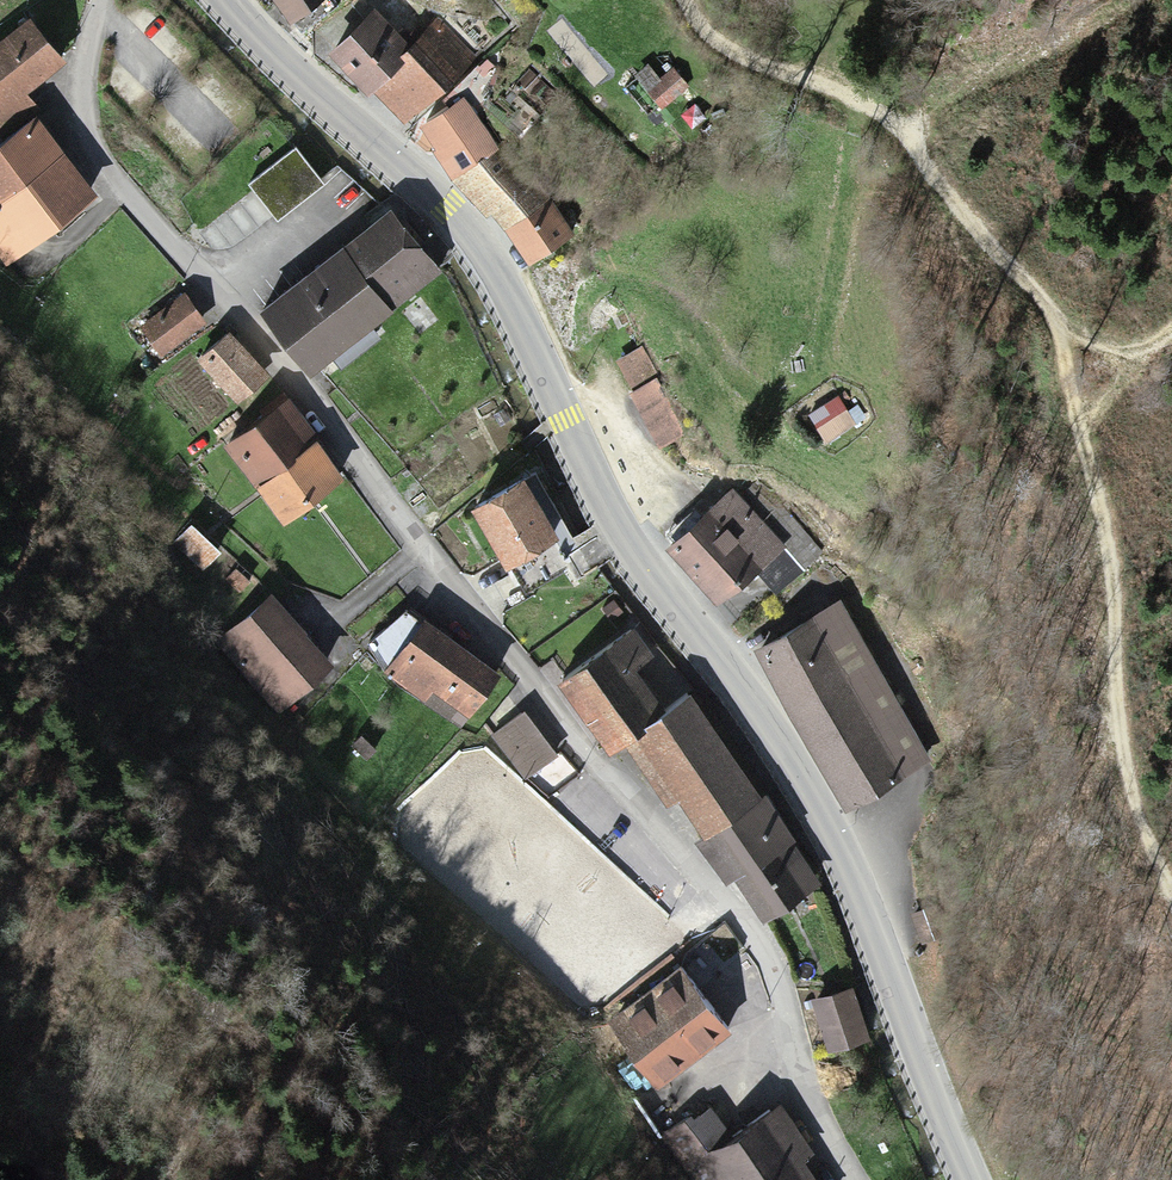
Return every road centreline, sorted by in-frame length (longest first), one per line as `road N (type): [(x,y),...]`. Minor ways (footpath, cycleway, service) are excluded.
road 1 (residential): [(100,0),(78,146),(318,417),(478,627),(757,947),(797,1089),(847,1179)]
road 2 (primary): [(228,0),(445,208),(497,274),(623,535),(736,681),(824,817),(972,1179)]
road 3 (track): [(1171,891),(1123,748),(1106,525),(1061,328),(905,131),(826,83),(749,58),(705,28),(685,0)]
road 4 (track): [(905,131),(945,96),(1120,0)]
road 5 (track): [(1061,328),(1109,348),(1134,348),(1171,328)]

